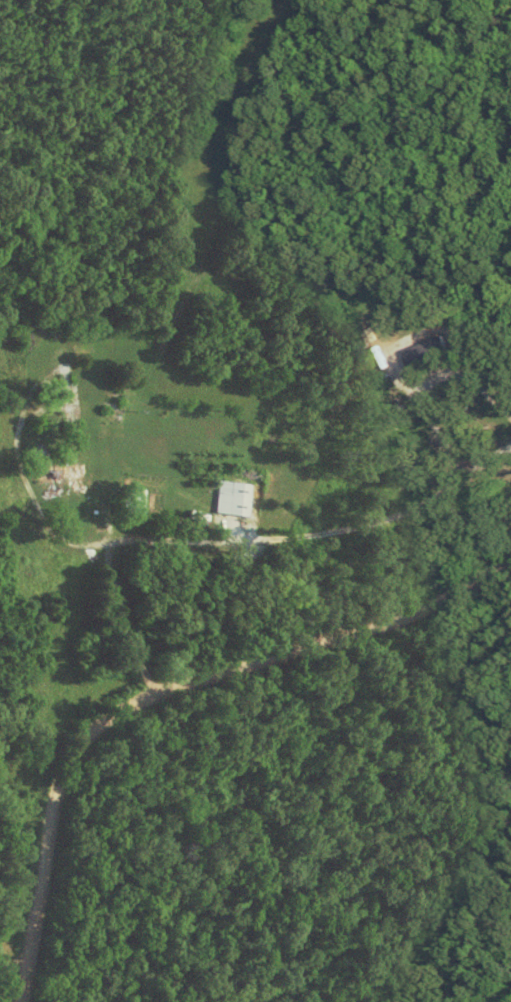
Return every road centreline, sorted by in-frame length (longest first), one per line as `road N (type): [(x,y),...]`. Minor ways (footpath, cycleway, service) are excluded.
road 1 (residential): [(155,698),(199,701),(259,662),(336,652),(510,567)]
road 2 (residential): [(155,698),(125,621),(91,566),(48,537),(19,473),(18,420),(56,409)]
road 3 (residential): [(29,1001),(155,698)]

